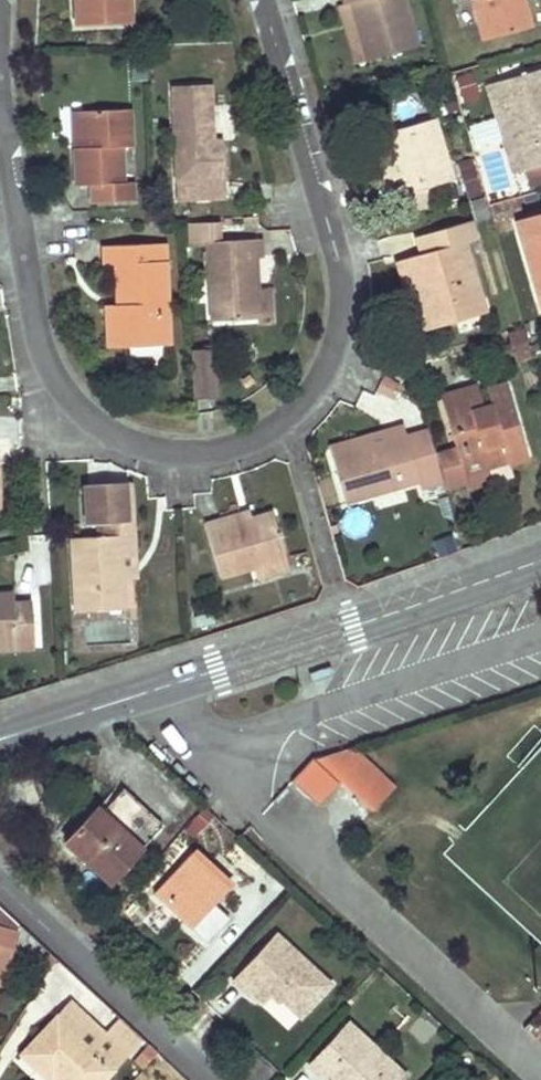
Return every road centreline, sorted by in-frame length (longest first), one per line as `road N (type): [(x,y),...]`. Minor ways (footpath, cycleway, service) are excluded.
road 1 (residential): [(0,86),(42,345),(55,375),(110,433),(150,449),(188,453),(256,442),(285,422),(323,373),(344,294),(263,0)]
road 2 (tertiary): [(52,724),(540,561)]
road 3 (residential): [(0,885),(211,1079)]

